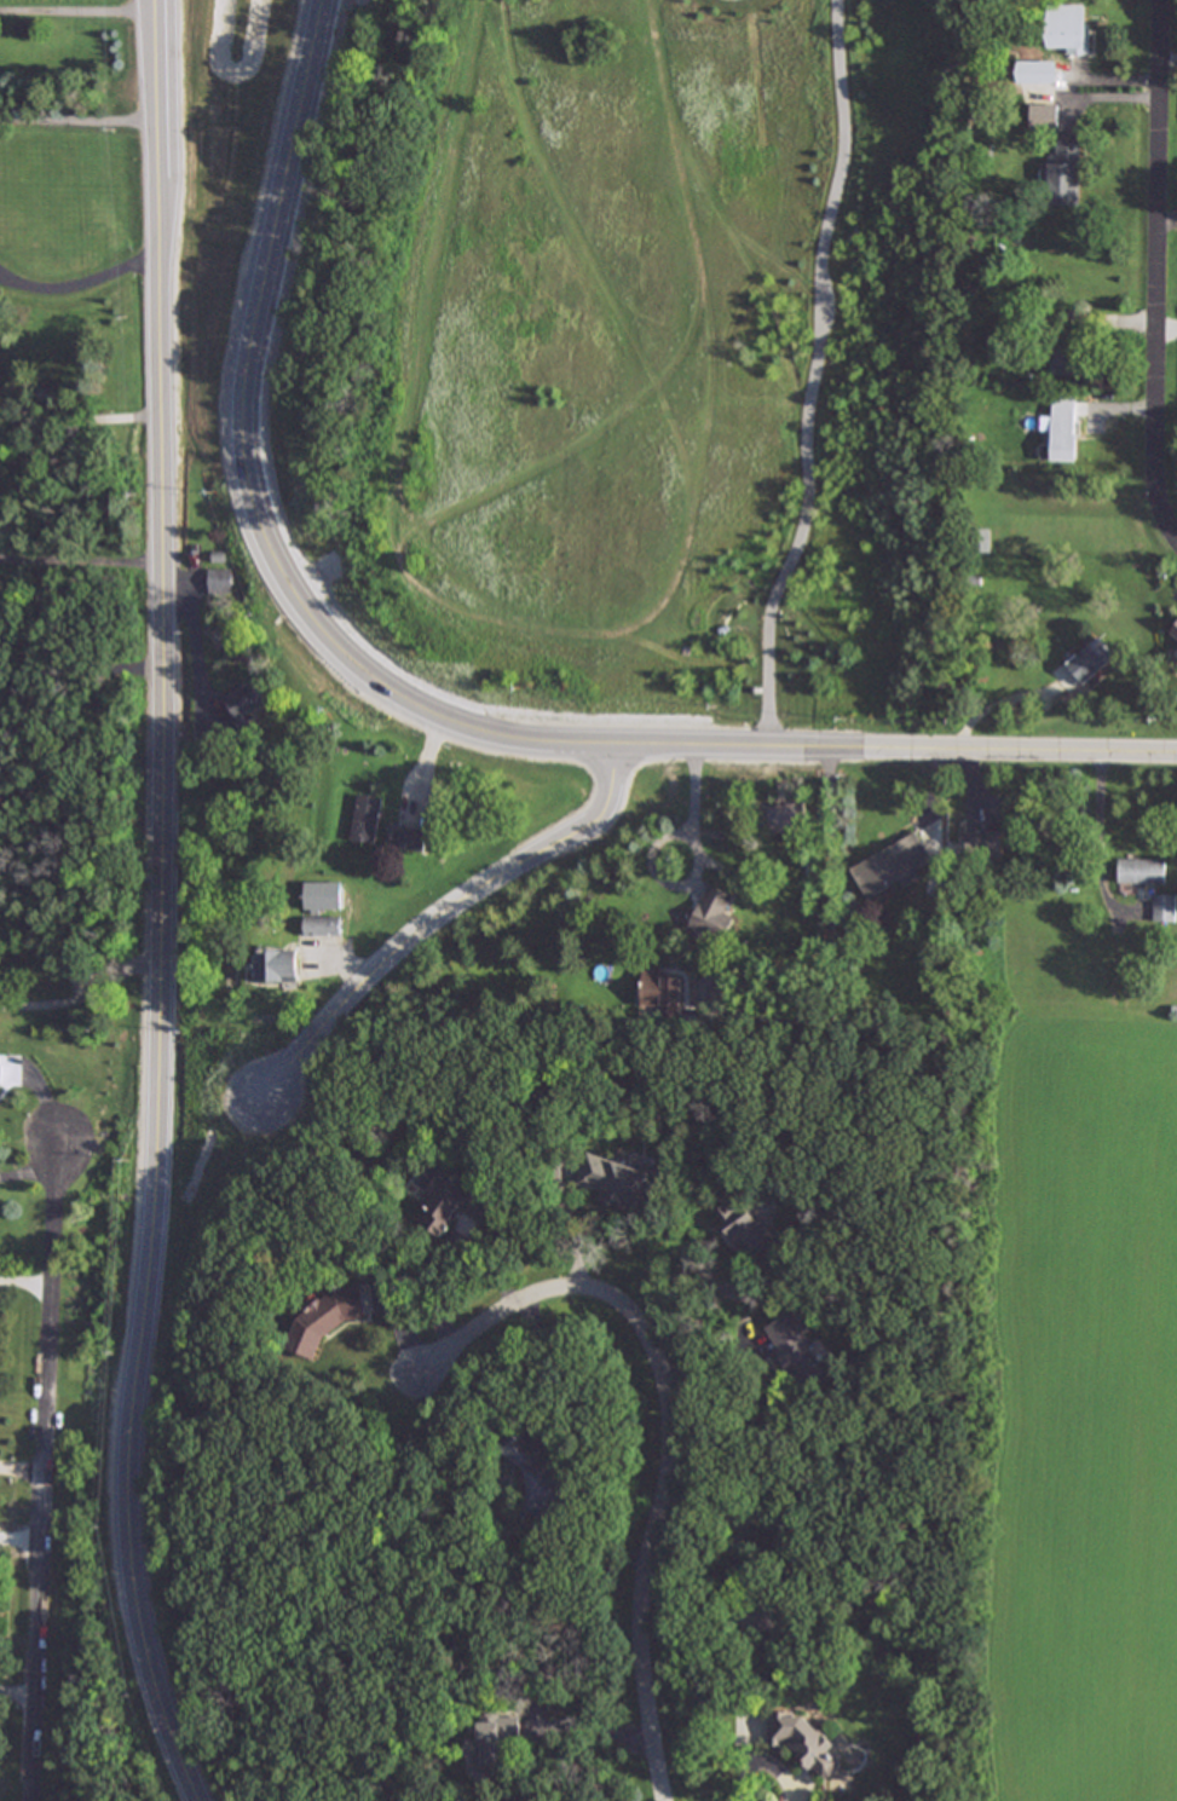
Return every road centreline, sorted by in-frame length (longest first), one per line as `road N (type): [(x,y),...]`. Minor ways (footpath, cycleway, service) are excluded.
road 1 (primary): [(197,1800),(145,1646),(127,1540),(125,1462),(150,1253),(155,1133),(161,576),(153,0)]
road 2 (secondary): [(321,0),(249,294),(244,345),(249,462),(292,613),(339,679),(429,739),(512,757),(700,754)]
road 3 (secondary): [(266,1095),(421,929),(546,848),(658,790),(700,754),(1176,760)]
road 4 (residential): [(664,1800),(641,1674),(644,1609),(670,1466),(652,1352),(616,1312),(562,1299),(519,1314),(431,1379)]
road 5 (residential): [(58,1147),(31,1800)]
road 6 (residential): [(1176,542),(1160,480),(1163,0)]

